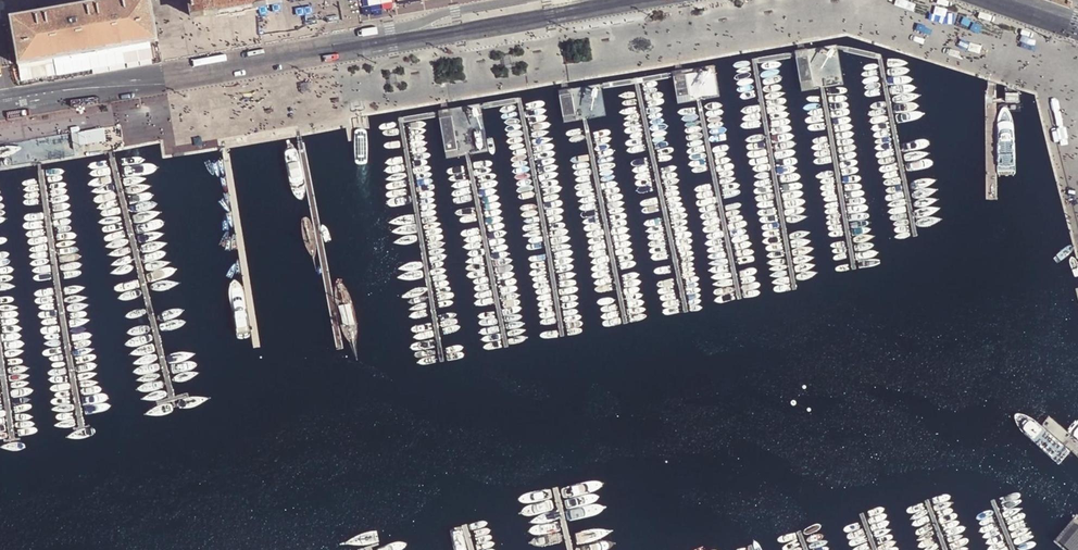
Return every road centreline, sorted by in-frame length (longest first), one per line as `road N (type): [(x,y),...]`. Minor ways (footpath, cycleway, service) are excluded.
road 1 (residential): [(513,0),(443,13),(392,40),(9,99)]

